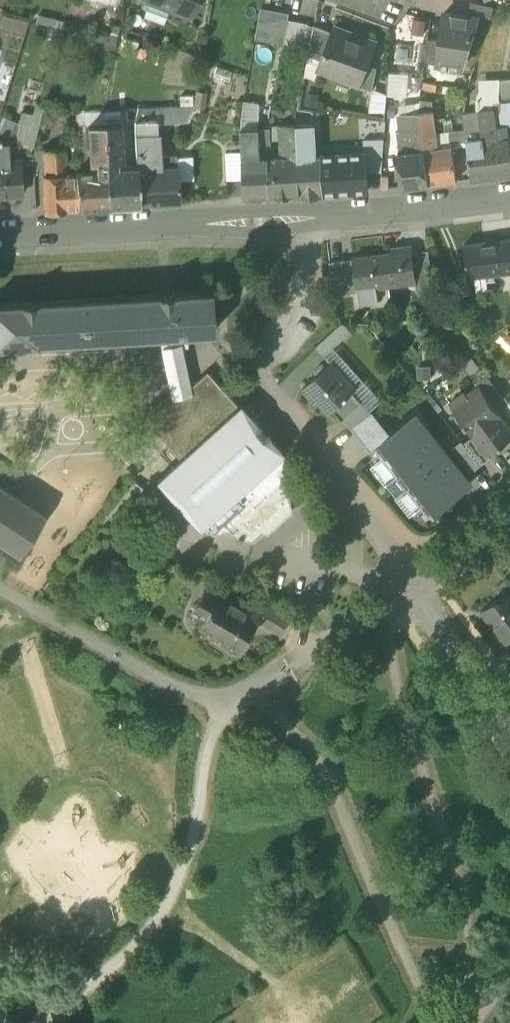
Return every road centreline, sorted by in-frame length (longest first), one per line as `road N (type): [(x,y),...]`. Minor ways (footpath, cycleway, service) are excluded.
road 1 (residential): [(509,199),(310,221),(0,239)]
road 2 (unclassified): [(0,584),(173,685),(222,705),(413,589)]
road 3 (residential): [(413,589),(398,551),(265,381)]
road 4 (residential): [(509,723),(413,589)]
road 5 (residential): [(509,518),(413,589)]

